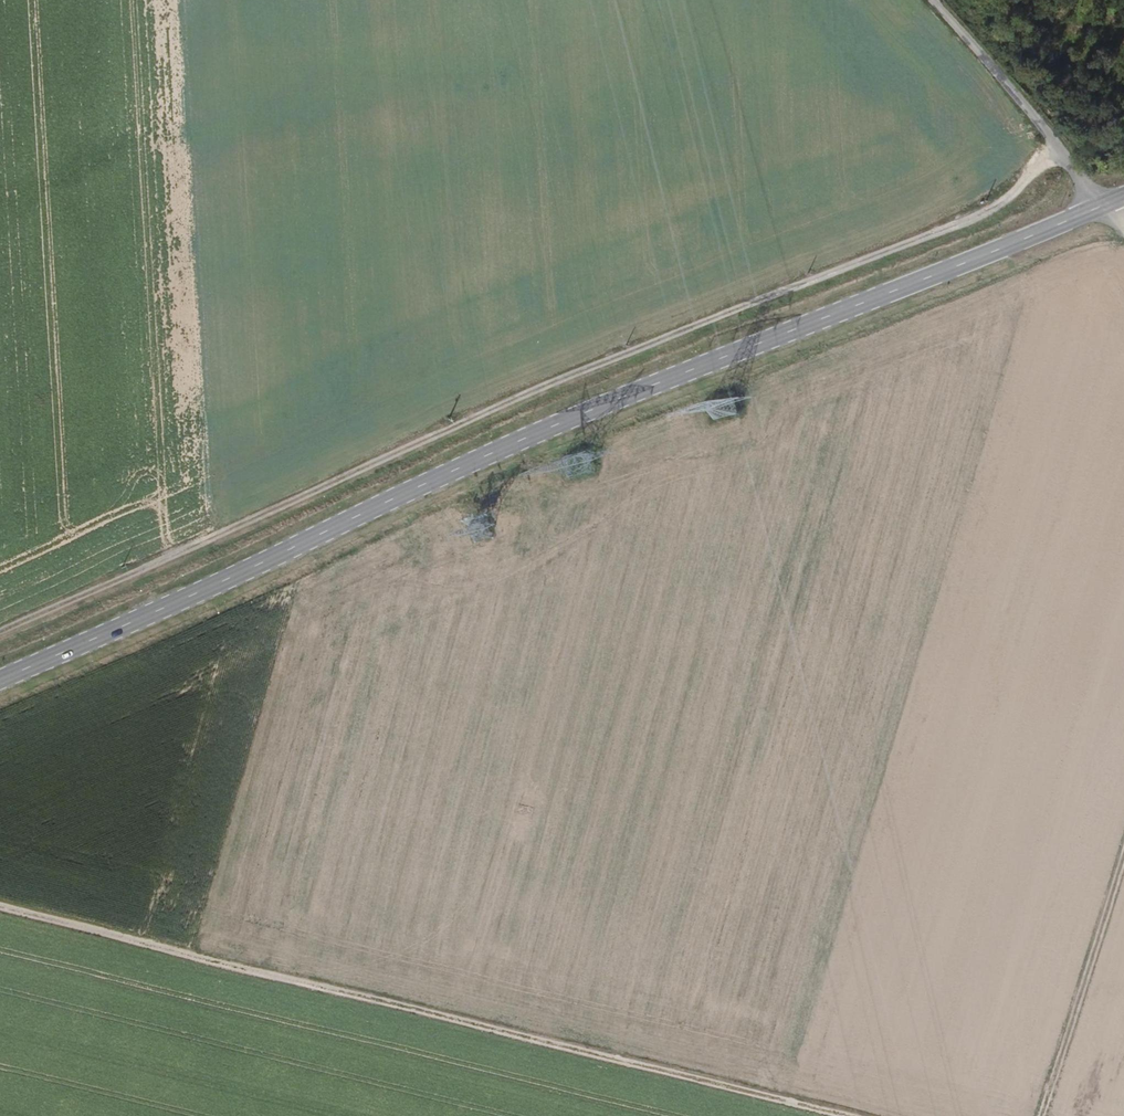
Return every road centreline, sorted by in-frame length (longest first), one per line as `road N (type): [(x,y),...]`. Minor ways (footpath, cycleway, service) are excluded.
road 1 (secondary): [(0,680),(591,411),(1095,209)]
road 2 (track): [(0,628),(447,428),(991,209),(1021,192),(1054,143)]
road 3 (track): [(847,1115),(0,905)]
road 4 (track): [(1037,1115),(1123,838)]
road 5 (unclassified): [(929,0),(1019,95),(1095,209)]

